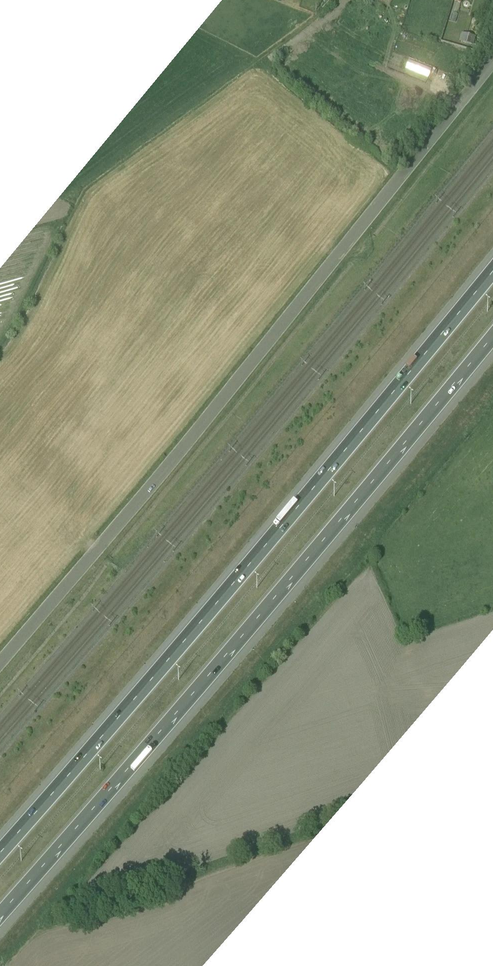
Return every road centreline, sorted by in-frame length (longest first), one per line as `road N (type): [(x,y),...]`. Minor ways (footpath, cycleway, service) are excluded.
road 1 (unclassified): [(0,663),(492,61)]
road 2 (motorway): [(492,260),(0,852)]
road 3 (motorway): [(0,915),(492,326)]

